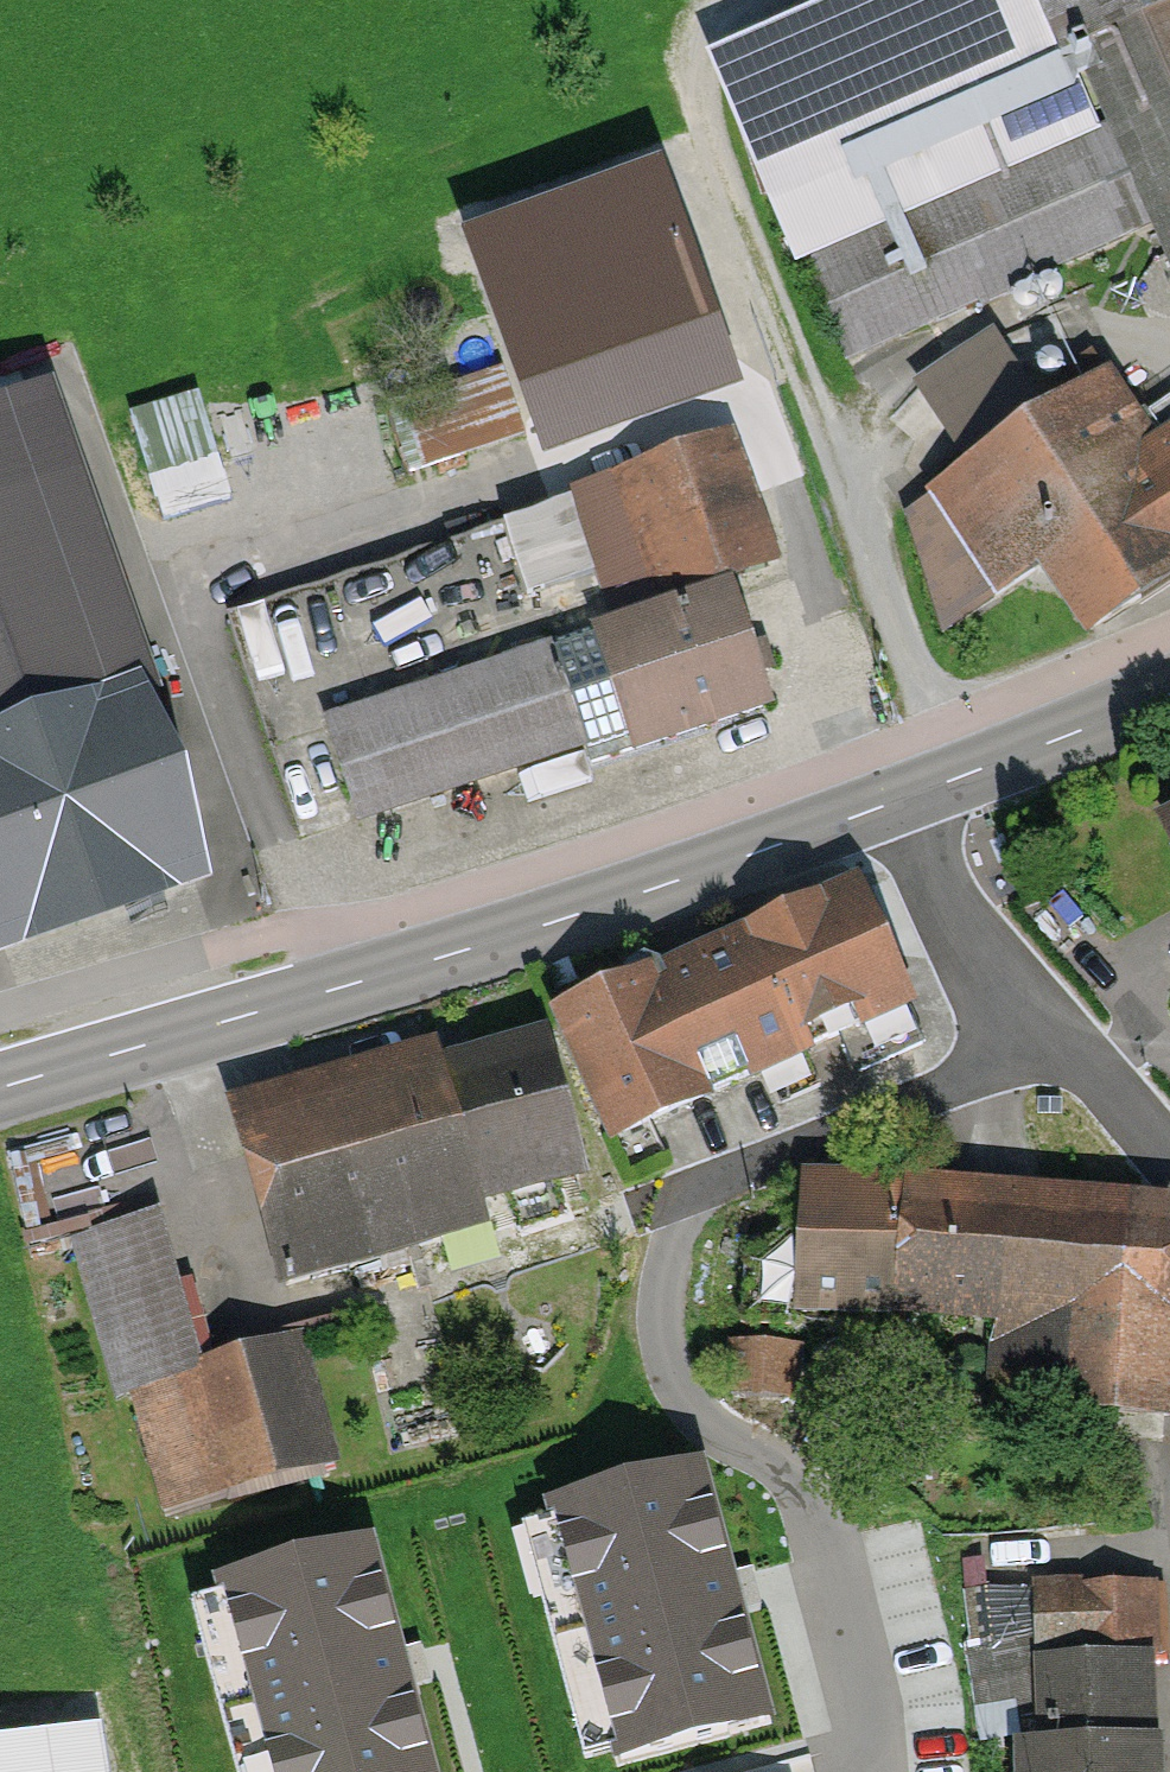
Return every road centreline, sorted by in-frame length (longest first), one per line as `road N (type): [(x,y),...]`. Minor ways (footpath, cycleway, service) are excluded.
road 1 (secondary): [(0,1089),(587,909),(901,798)]
road 2 (residential): [(1169,1157),(958,931),(901,798)]
road 3 (secondary): [(901,798),(1169,694)]

